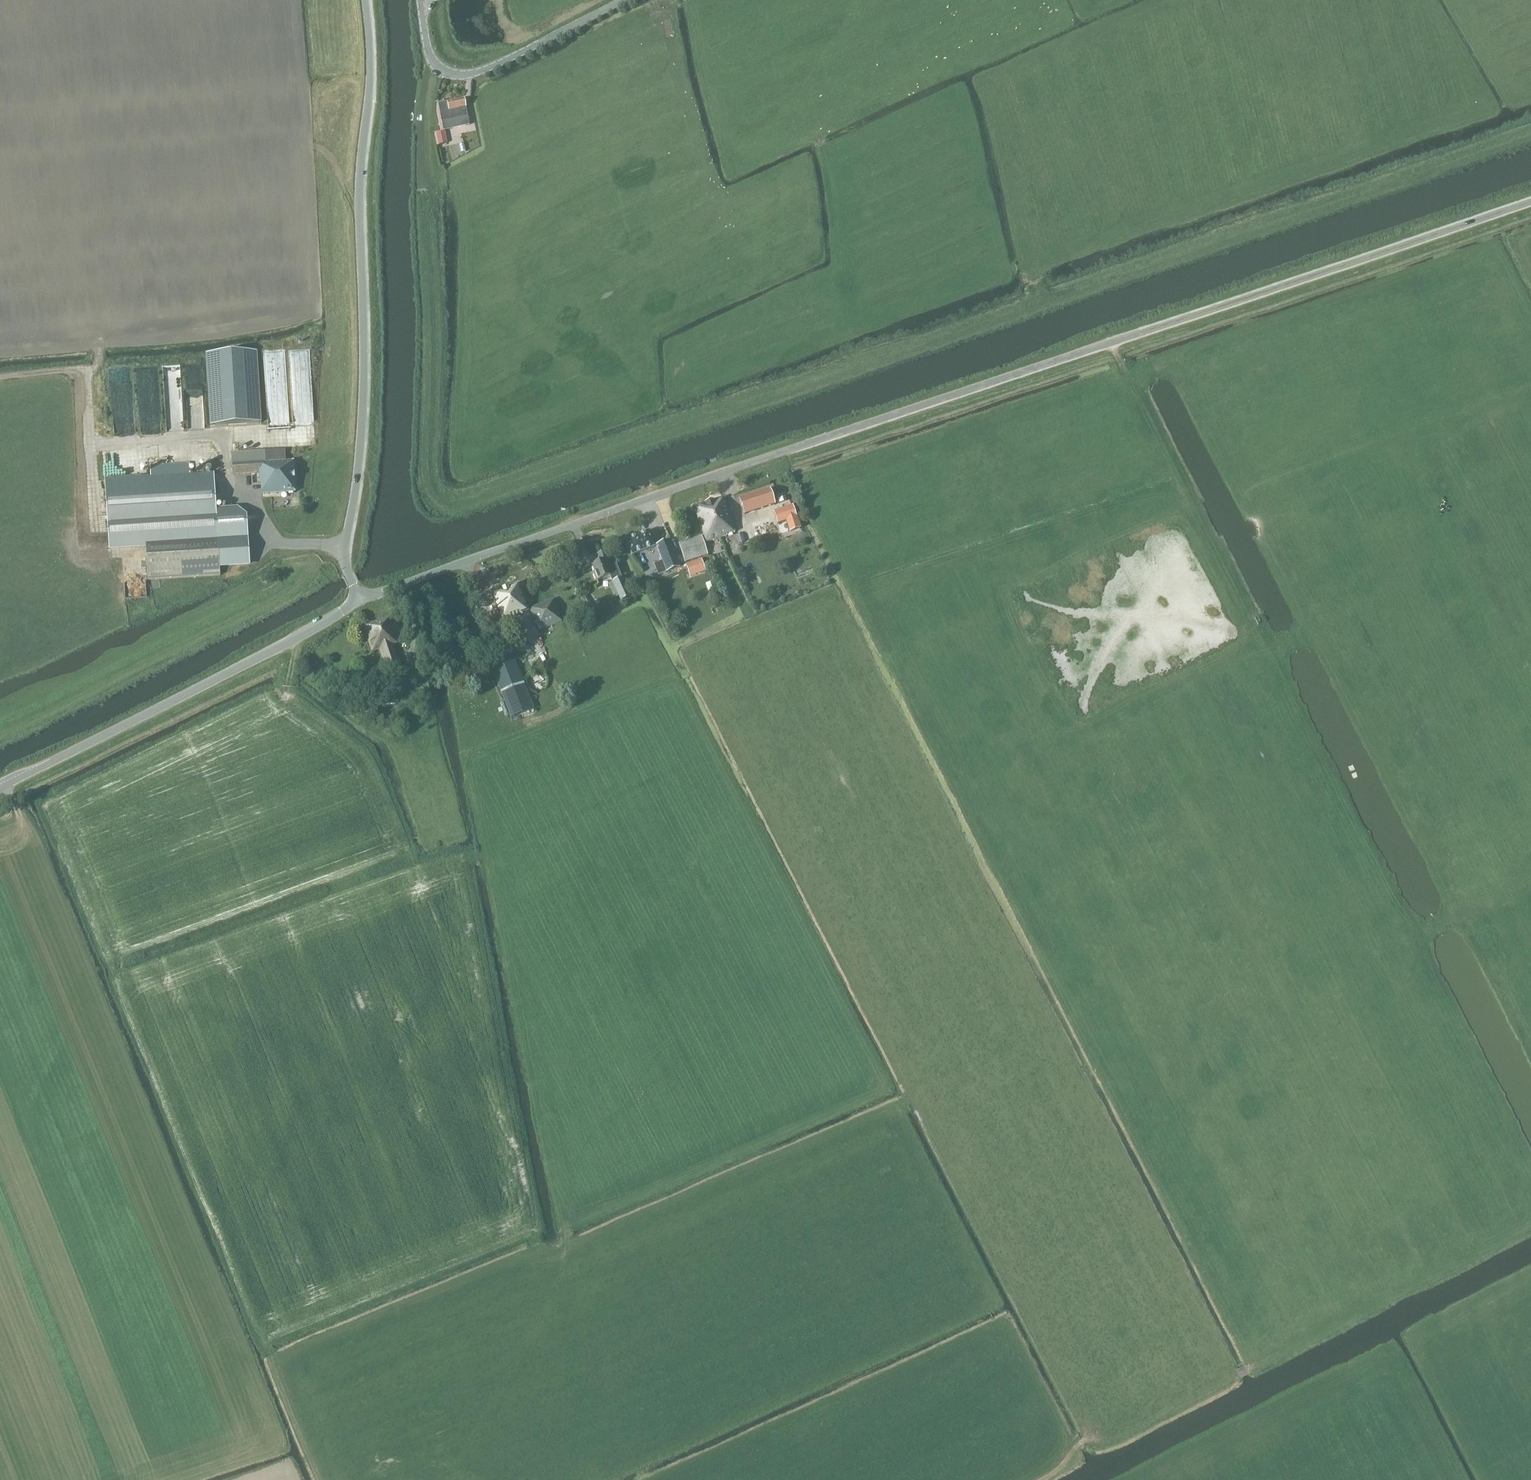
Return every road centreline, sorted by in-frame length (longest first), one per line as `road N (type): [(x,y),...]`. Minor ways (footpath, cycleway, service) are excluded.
road 1 (unclassified): [(1530,202),(360,601)]
road 2 (unclassified): [(360,601),(343,559),(362,437),(366,0)]
road 3 (unclassified): [(0,786),(360,601)]
road 4 (track): [(192,1167),(319,1479)]
road 5 (track): [(419,874),(362,753),(284,697),(295,639)]
road 6 (unclassified): [(624,0),(471,75),(440,68),(432,58),(420,0)]

